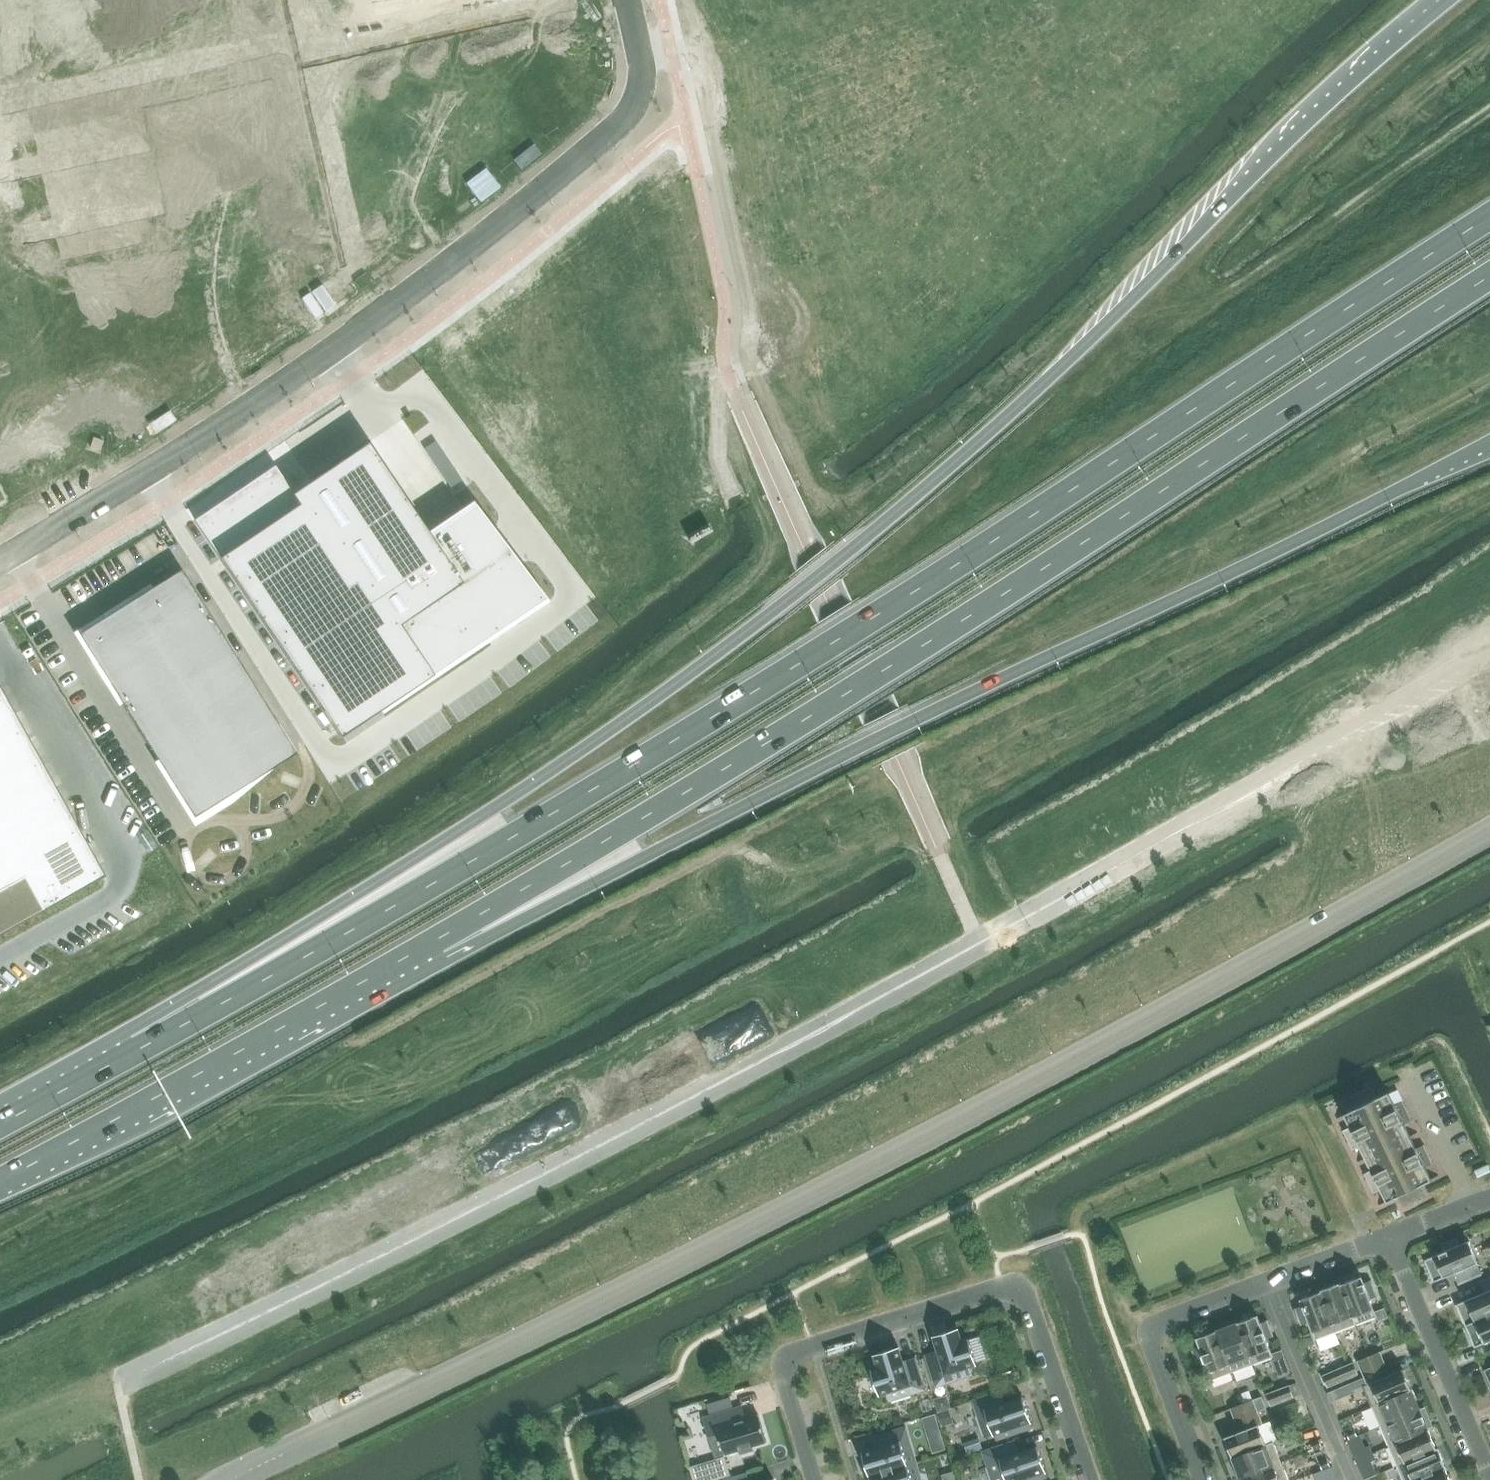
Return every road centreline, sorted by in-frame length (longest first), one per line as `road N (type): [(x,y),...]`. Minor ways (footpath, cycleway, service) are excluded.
road 1 (trunk): [(1437,0),(1271,152),(1060,367),(888,520),(575,755),(139,1047)]
road 2 (trunk): [(1489,227),(713,718),(139,1047)]
road 3 (tertiary): [(228,1479),(811,1197),(1489,827)]
road 4 (trunk): [(439,938),(852,690),(1489,281)]
road 5 (trunk): [(439,938),(520,921),(1489,447)]
road 6 (unclassified): [(51,529),(346,336),(609,132),(636,105),(641,73),(626,0)]
road 7 (residential): [(816,1479),(786,1377),(791,1359),(1001,1288),(1027,1302),(1088,1479)]
road 8 (trunk): [(0,1179),(439,938)]
road 9 (residential): [(1204,1479),(1152,1345),(1154,1330),(1389,1240)]
road 10 (residential): [(1389,1240),(1489,1475)]
road 11 (unclassified): [(51,529),(0,296)]
road 12 (trunk): [(139,1047),(0,1123)]

